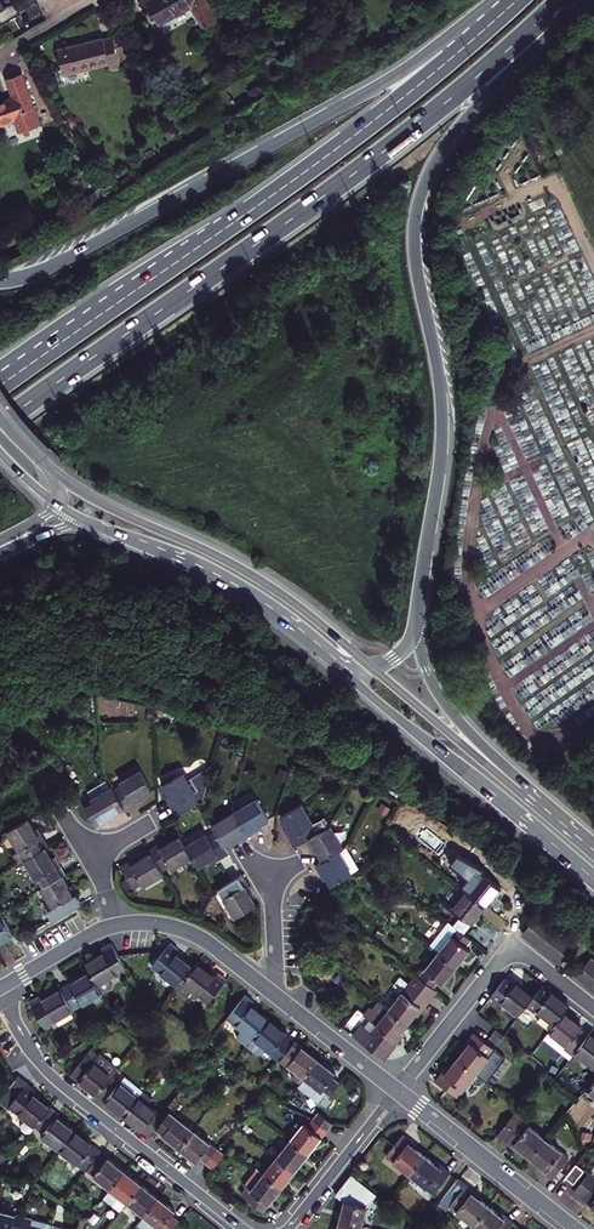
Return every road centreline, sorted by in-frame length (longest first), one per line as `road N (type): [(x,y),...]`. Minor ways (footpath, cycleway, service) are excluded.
road 1 (trunk): [(0,423),(359,169),(562,0)]
road 2 (trunk): [(420,620),(443,429),(416,262),(419,195),(456,130),(573,0)]
road 3 (trunk): [(516,0),(370,123),(6,379)]
road 4 (trunk): [(505,0),(388,79),(72,256),(0,278)]
road 5 (primary): [(134,543),(275,616),(593,880)]
road 6 (primary): [(371,667),(265,584),(97,503),(50,470)]
road 7 (residential): [(244,1228),(55,1080),(0,995)]
road 8 (residential): [(398,1092),(504,957),(529,955),(593,1007)]
road 9 (trunk): [(134,543),(215,570),(346,662),(371,667)]
road 10 (trunk): [(572,833),(445,706),(423,661),(420,620)]
road 11 (primary): [(572,833),(371,667)]
road 12 (residential): [(571,1228),(398,1092)]
road 13 (residential): [(275,994),(195,934),(155,924),(110,927)]
road 14 (residential): [(398,1092),(286,1228)]
road 15 (residential): [(398,1092),(275,994)]
road 16 (residential): [(110,927),(0,987)]

